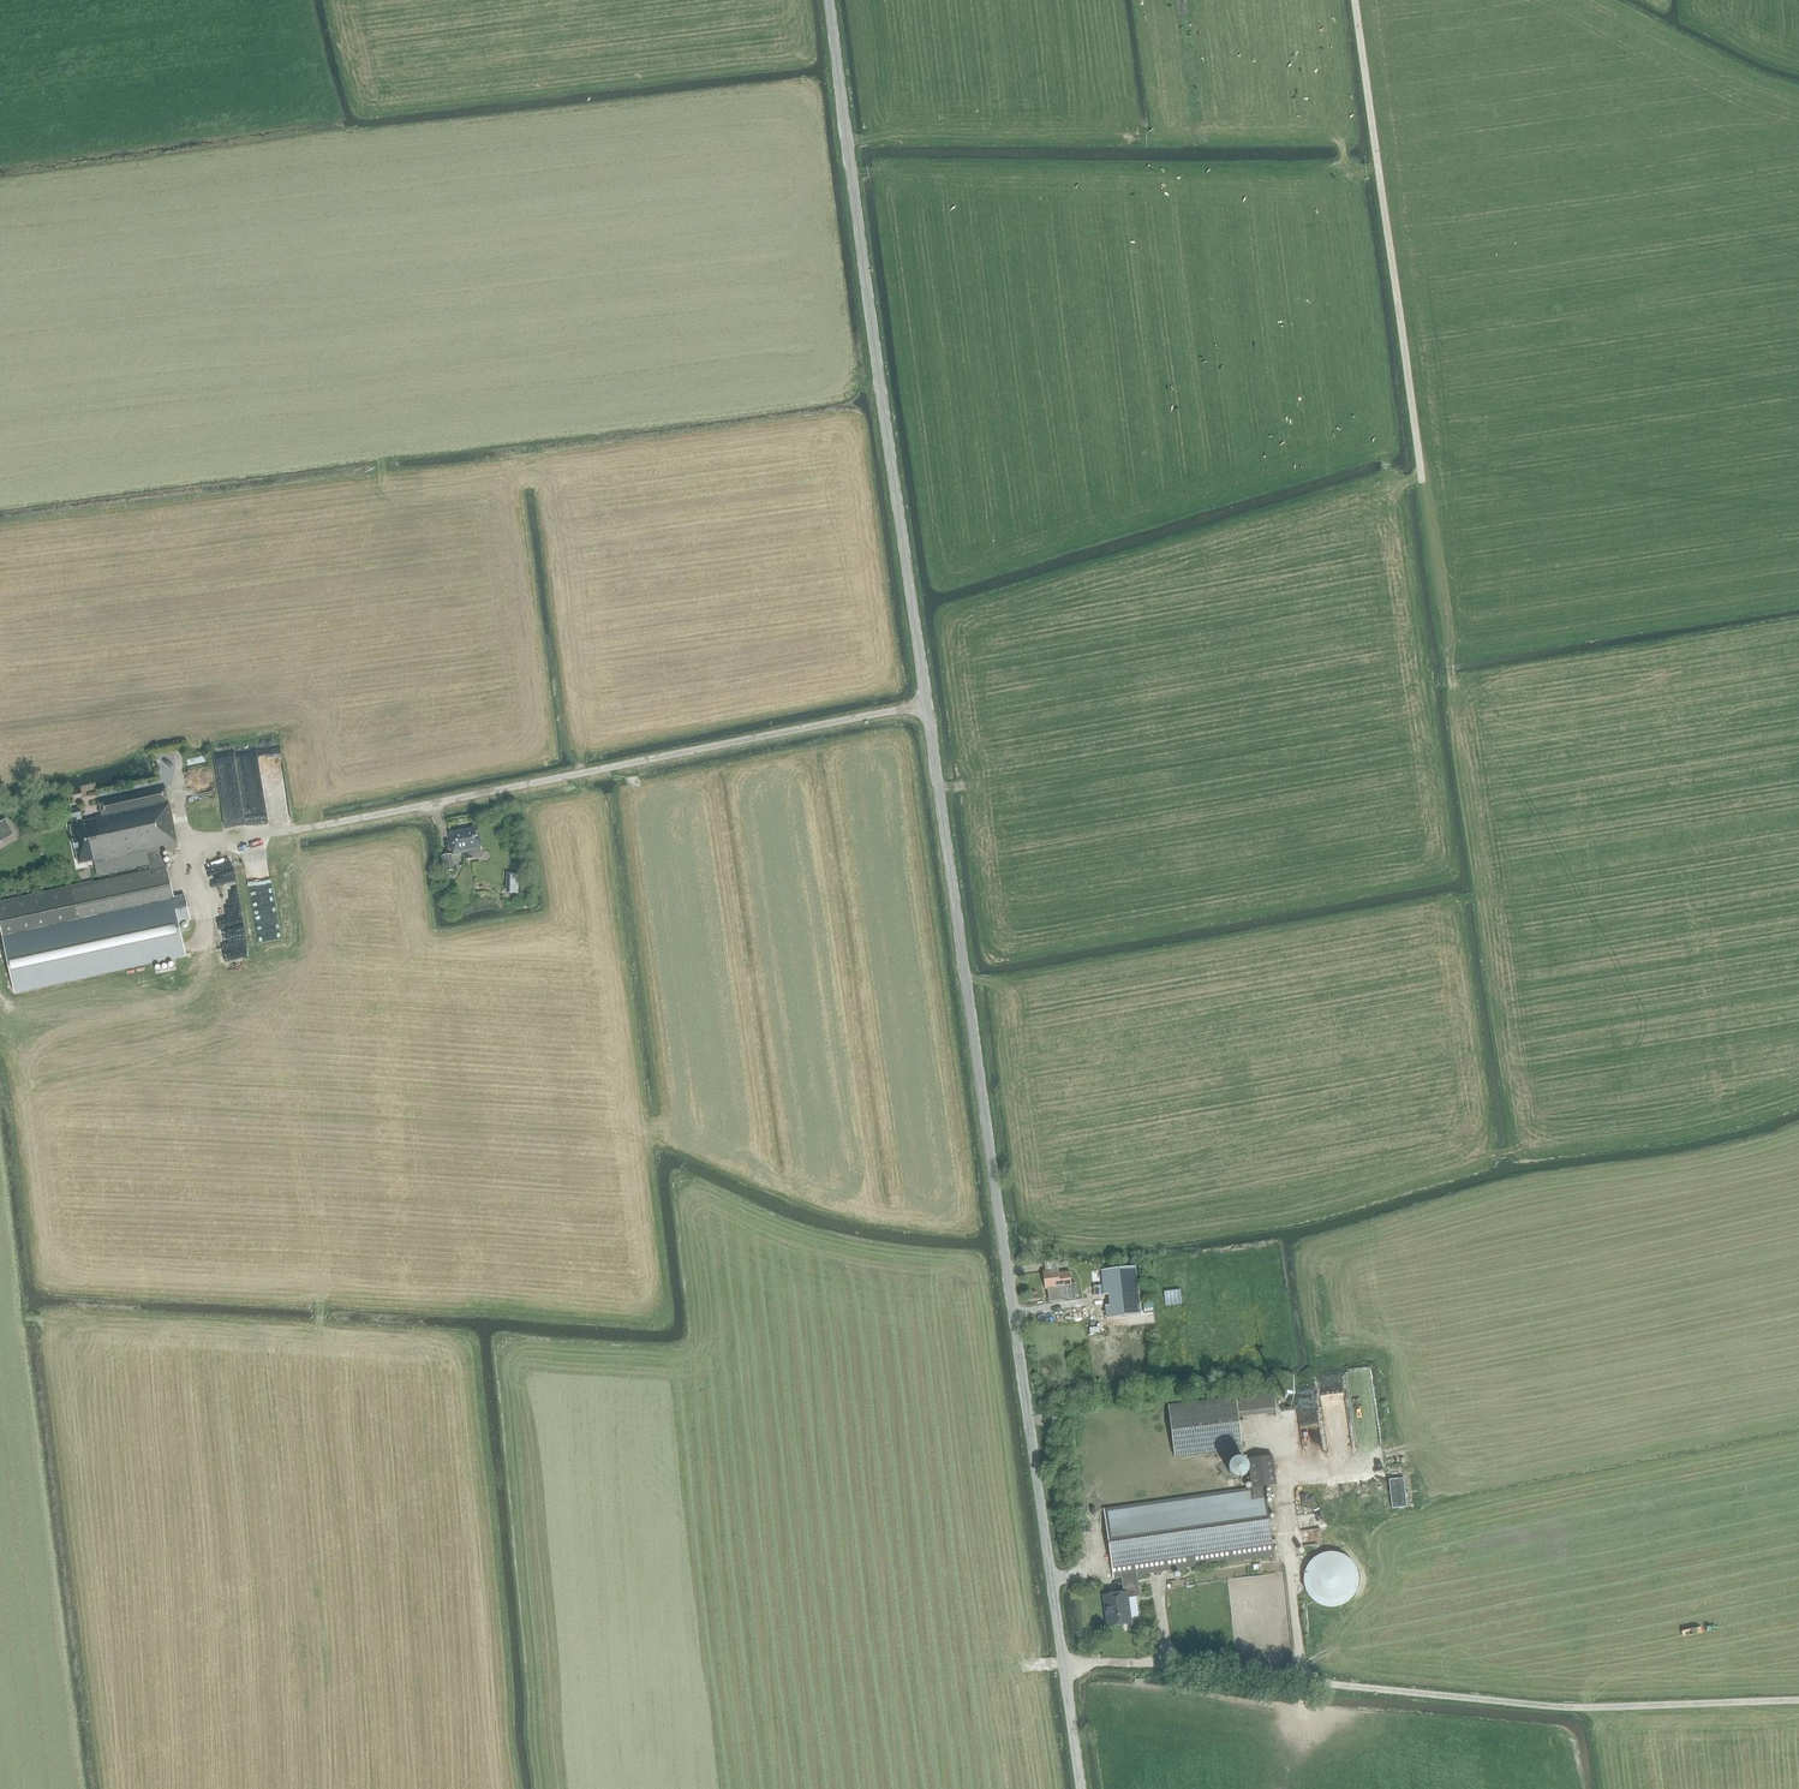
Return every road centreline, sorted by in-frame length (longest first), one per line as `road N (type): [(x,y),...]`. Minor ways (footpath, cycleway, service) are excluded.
road 1 (tertiary): [(1081,1788),(927,705)]
road 2 (track): [(1798,1700),(1565,1707),(1142,1663),(1063,1668)]
road 3 (tertiary): [(927,705),(828,0)]
road 4 (unclassified): [(301,829),(927,705)]

